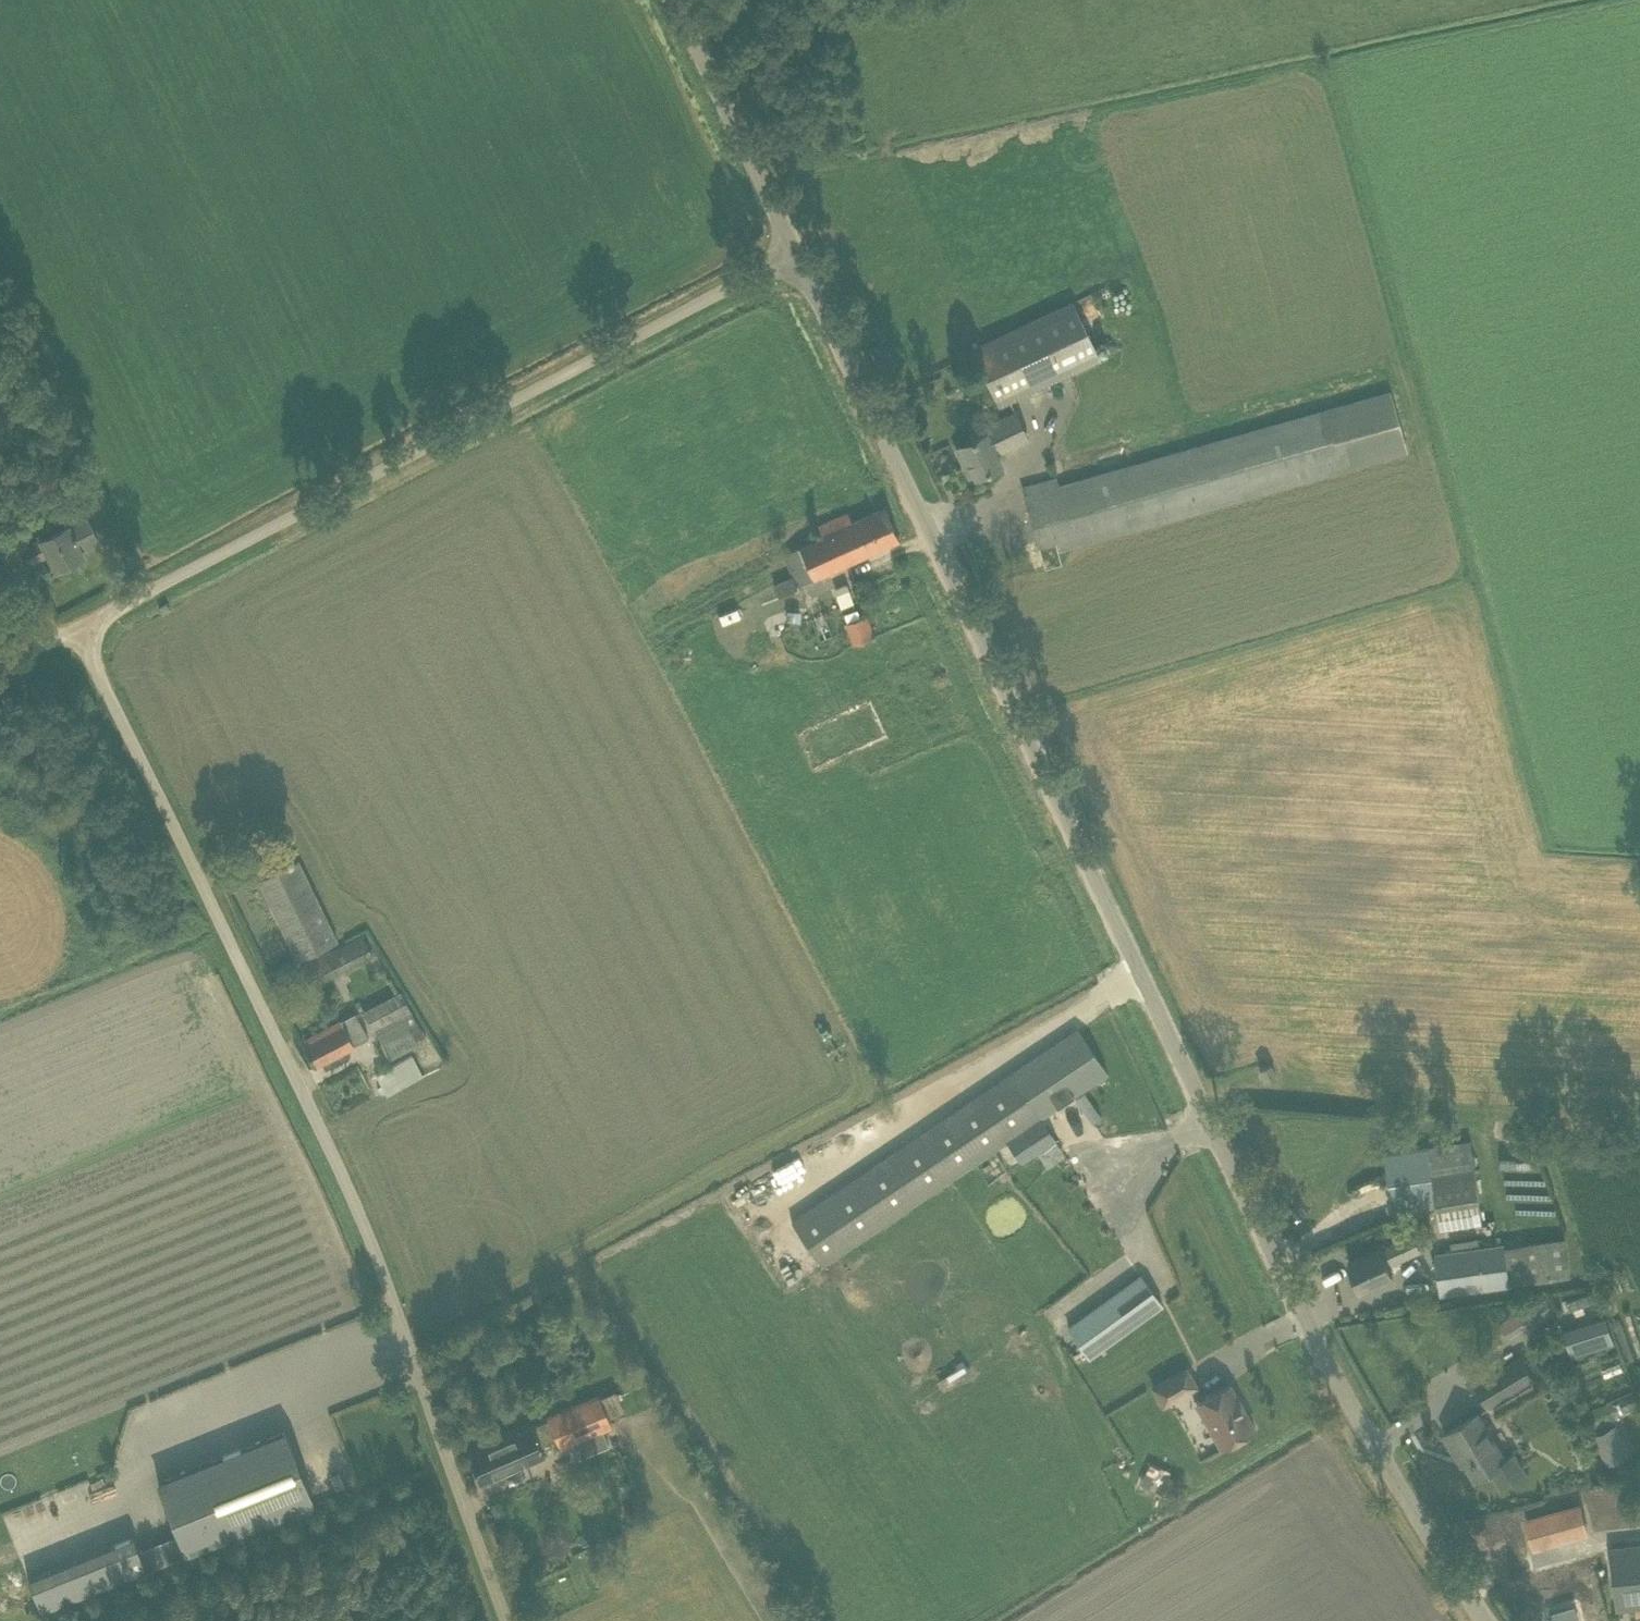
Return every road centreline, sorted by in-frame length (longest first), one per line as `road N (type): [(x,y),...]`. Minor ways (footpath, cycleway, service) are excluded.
road 1 (unclassified): [(499,1620),(413,1366),(287,1071),(79,621),(797,252)]
road 2 (unclassified): [(1487,1620),(1344,1394),(797,252)]
road 3 (unclassified): [(797,252),(674,0)]

